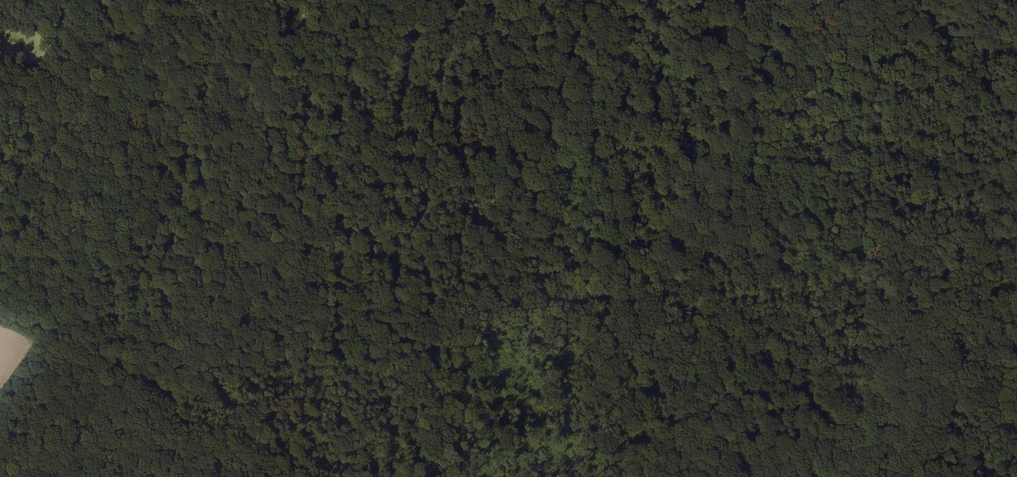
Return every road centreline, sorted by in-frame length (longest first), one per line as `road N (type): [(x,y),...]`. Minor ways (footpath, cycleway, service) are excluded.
road 1 (track): [(302,476),(118,365),(49,335)]

